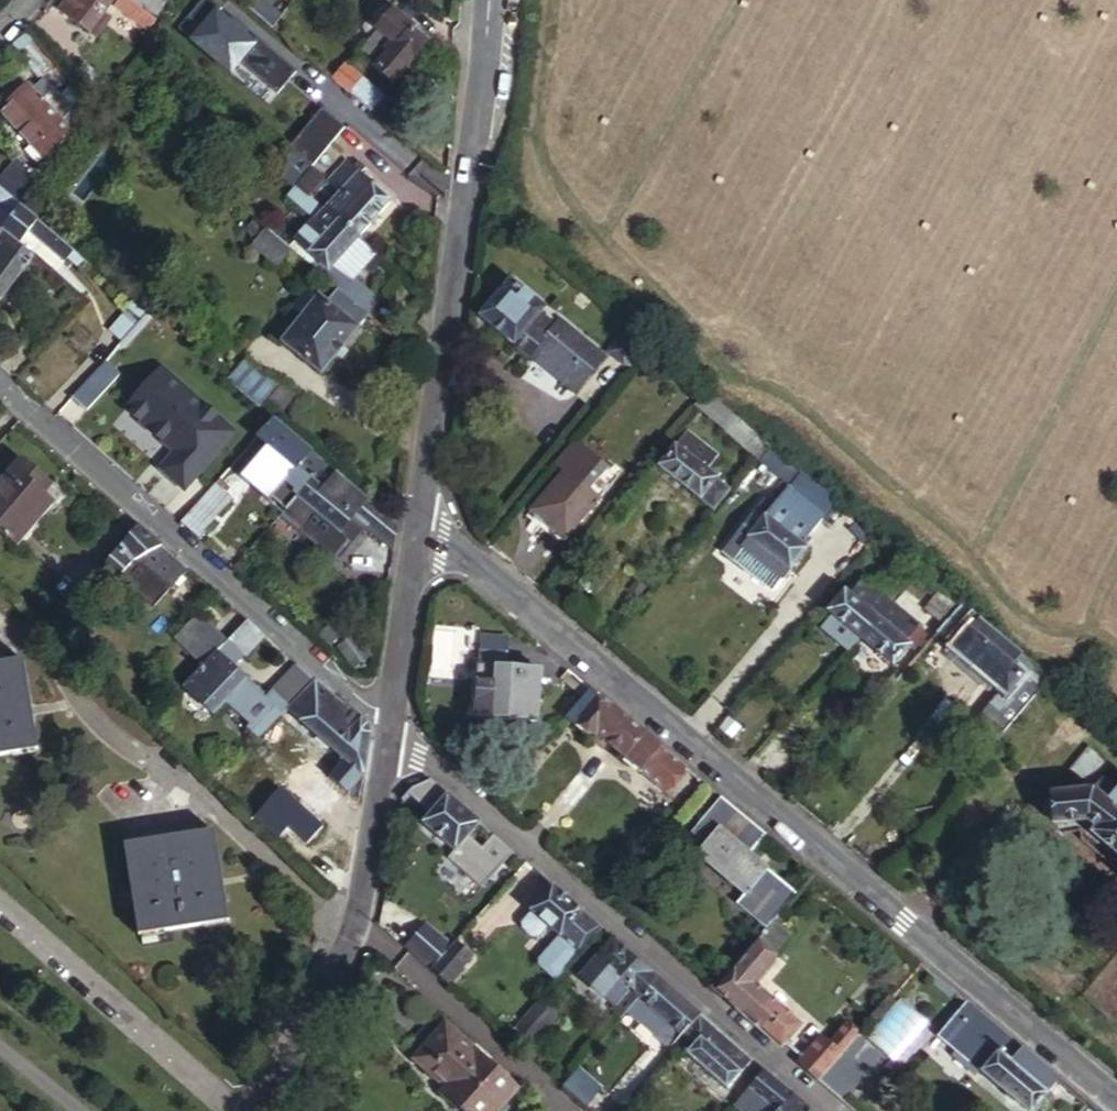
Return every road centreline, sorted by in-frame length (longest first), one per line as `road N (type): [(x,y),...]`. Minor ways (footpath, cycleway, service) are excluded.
road 1 (residential): [(418,524),(477,563),(1116,1101)]
road 2 (residential): [(833,1110),(440,770),(387,743)]
road 3 (residential): [(489,0),(418,524)]
road 4 (residential): [(0,383),(353,693),(391,710)]
road 5 (residential): [(387,743),(357,906),(264,1110)]
road 6 (residential): [(233,1110),(0,907)]
road 7 (residential): [(418,524),(391,710)]

